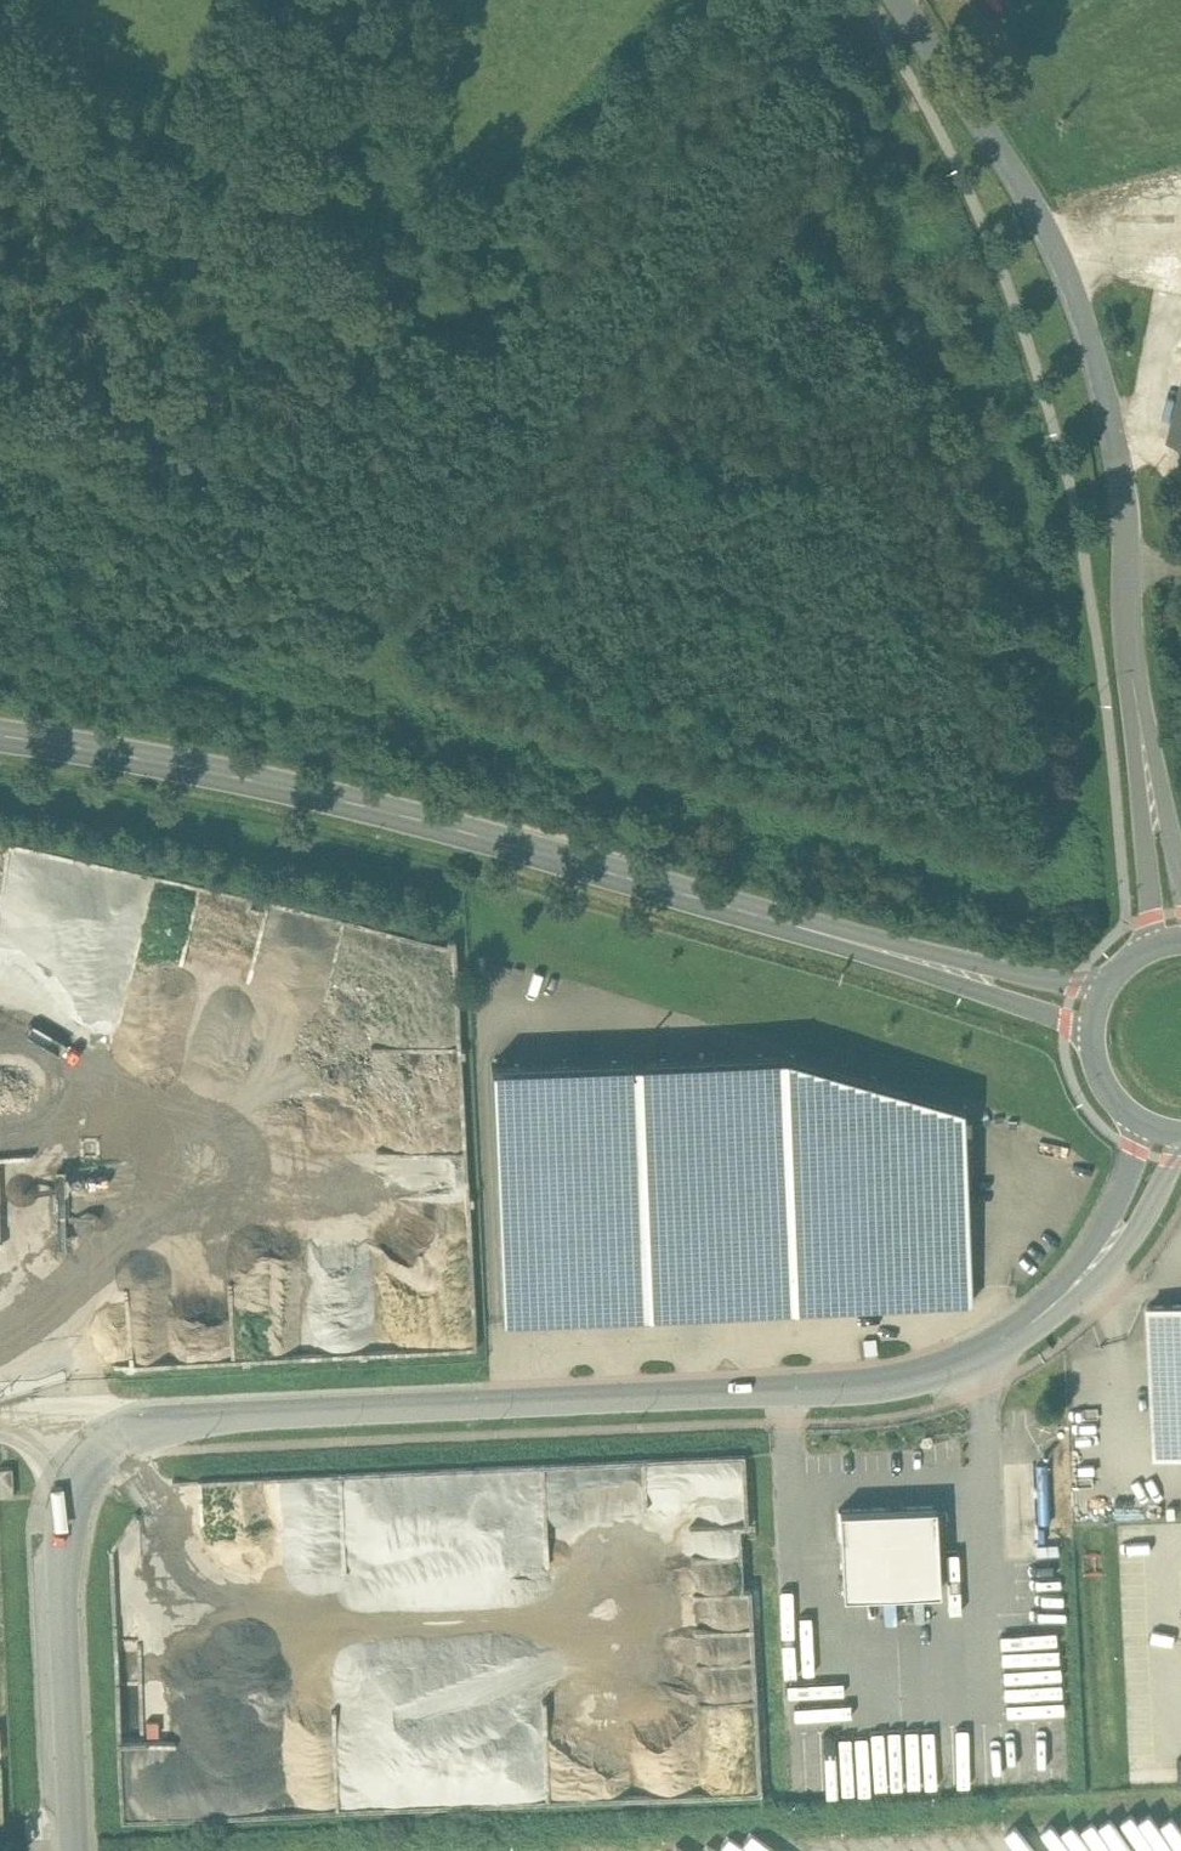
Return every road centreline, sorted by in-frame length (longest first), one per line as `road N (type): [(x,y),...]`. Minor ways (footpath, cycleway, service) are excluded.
road 1 (unclassified): [(79,1850),(65,1574),(89,1471),(156,1430),(680,1390),(891,1384),(1067,1317),(1158,1178),(1171,1136)]
road 2 (tertiary): [(0,736),(422,823),(1102,1010)]
road 3 (tertiary): [(897,0),(1038,213),(1076,291),(1128,516),(1125,565),(1175,945)]
road 4 (tertiary): [(1102,1010),(1100,1063),(1126,1110),(1171,1136)]

